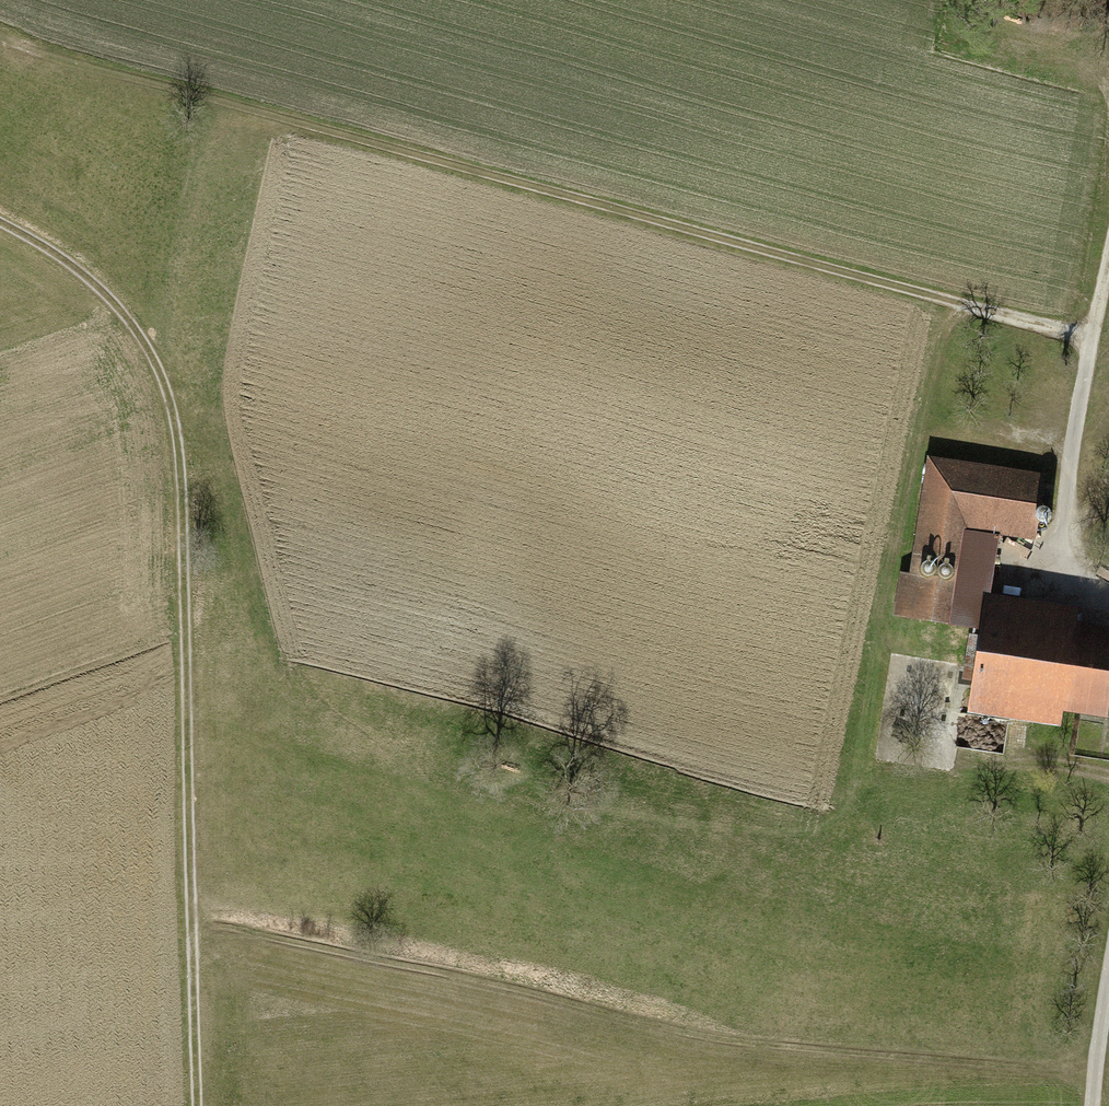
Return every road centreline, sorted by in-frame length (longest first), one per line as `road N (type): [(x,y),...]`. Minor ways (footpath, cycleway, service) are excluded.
road 1 (track): [(1093,340),(0,35)]
road 2 (track): [(198,1105),(185,499),(175,429),(159,360),(104,290),(0,218)]
road 3 (track): [(195,916),(761,1042),(1096,1065)]
road 4 (track): [(1093,340),(1062,545),(1077,576),(1108,597)]
road 5 (track): [(1108,977),(1093,1105)]

